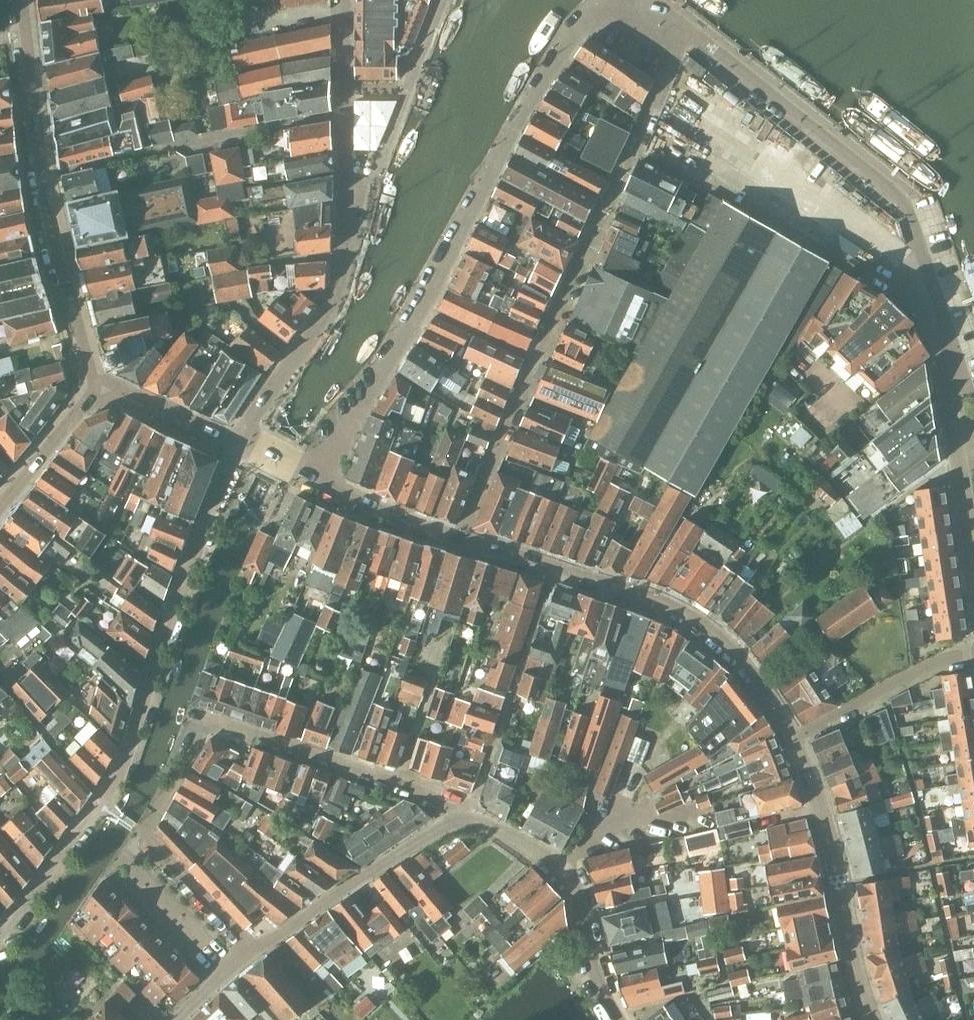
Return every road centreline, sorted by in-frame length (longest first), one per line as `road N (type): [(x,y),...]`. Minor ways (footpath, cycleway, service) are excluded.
road 1 (residential): [(687,33),(905,199),(950,341),(973,564)]
road 2 (residential): [(322,483),(580,33),(607,0)]
road 3 (residential): [(466,541),(535,364),(687,33)]
road 4 (residential): [(465,818),(419,788),(201,719),(147,835)]
road 5 (tertiary): [(97,382),(46,180),(27,0)]
road 6 (residential): [(105,801),(125,766),(241,443)]
road 7 (tertiary): [(557,569),(704,623),(746,661),(796,744)]
road 8 (tertiary): [(796,744),(824,815),(875,1019)]
road 9 (residential): [(465,818),(557,569)]
road 10 (unclassified): [(442,0),(346,234)]
road 11 (residential): [(465,818),(440,827),(256,955)]
road 12 (residential): [(346,234),(338,293),(241,443)]
road 13 (residential): [(344,0),(346,234)]
road 14 (residential): [(973,647),(796,744)]
road 15 (residential): [(0,944),(105,801)]
road 16 (residential): [(621,1019),(595,972),(578,885),(564,869)]
road 17 (residential): [(256,955),(147,835)]
road 18 (tertiary): [(0,506),(97,382)]
road 19 (tertiary): [(241,443),(97,382)]
road 20 (tertiary): [(322,483),(466,541)]

